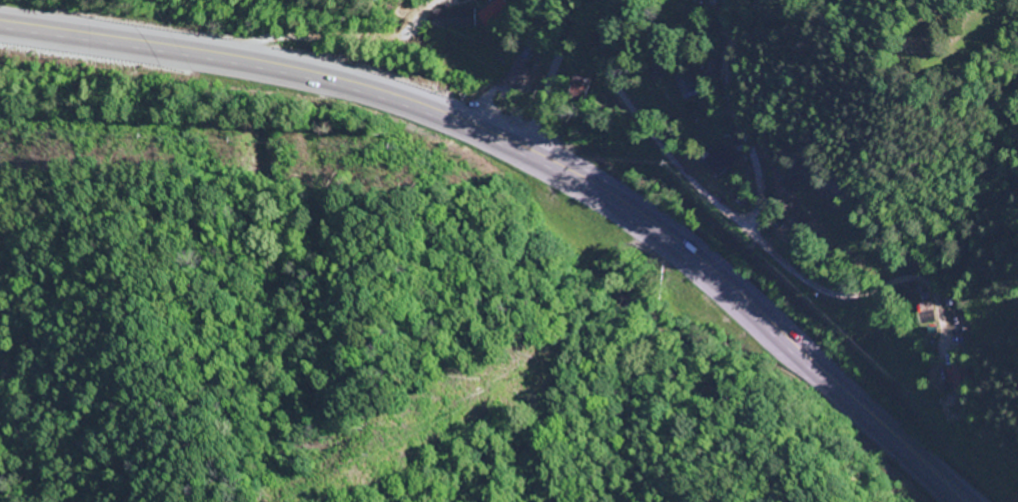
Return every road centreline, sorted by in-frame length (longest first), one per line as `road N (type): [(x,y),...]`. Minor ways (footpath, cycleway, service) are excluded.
road 1 (trunk): [(955,501),(715,279),(639,219),(528,152),(425,106),(332,77),(0,22)]
road 2 (residential): [(615,0),(608,57),(619,95),(687,180),(743,222),(755,200),(726,110),(722,62),(734,38),(777,0)]
road 3 (residential): [(954,501),(978,351),(946,293),(743,222)]
road 4 (residential): [(239,57),(276,39),(395,41),(483,0)]
road 5 (residential): [(528,152),(548,74),(601,0)]

